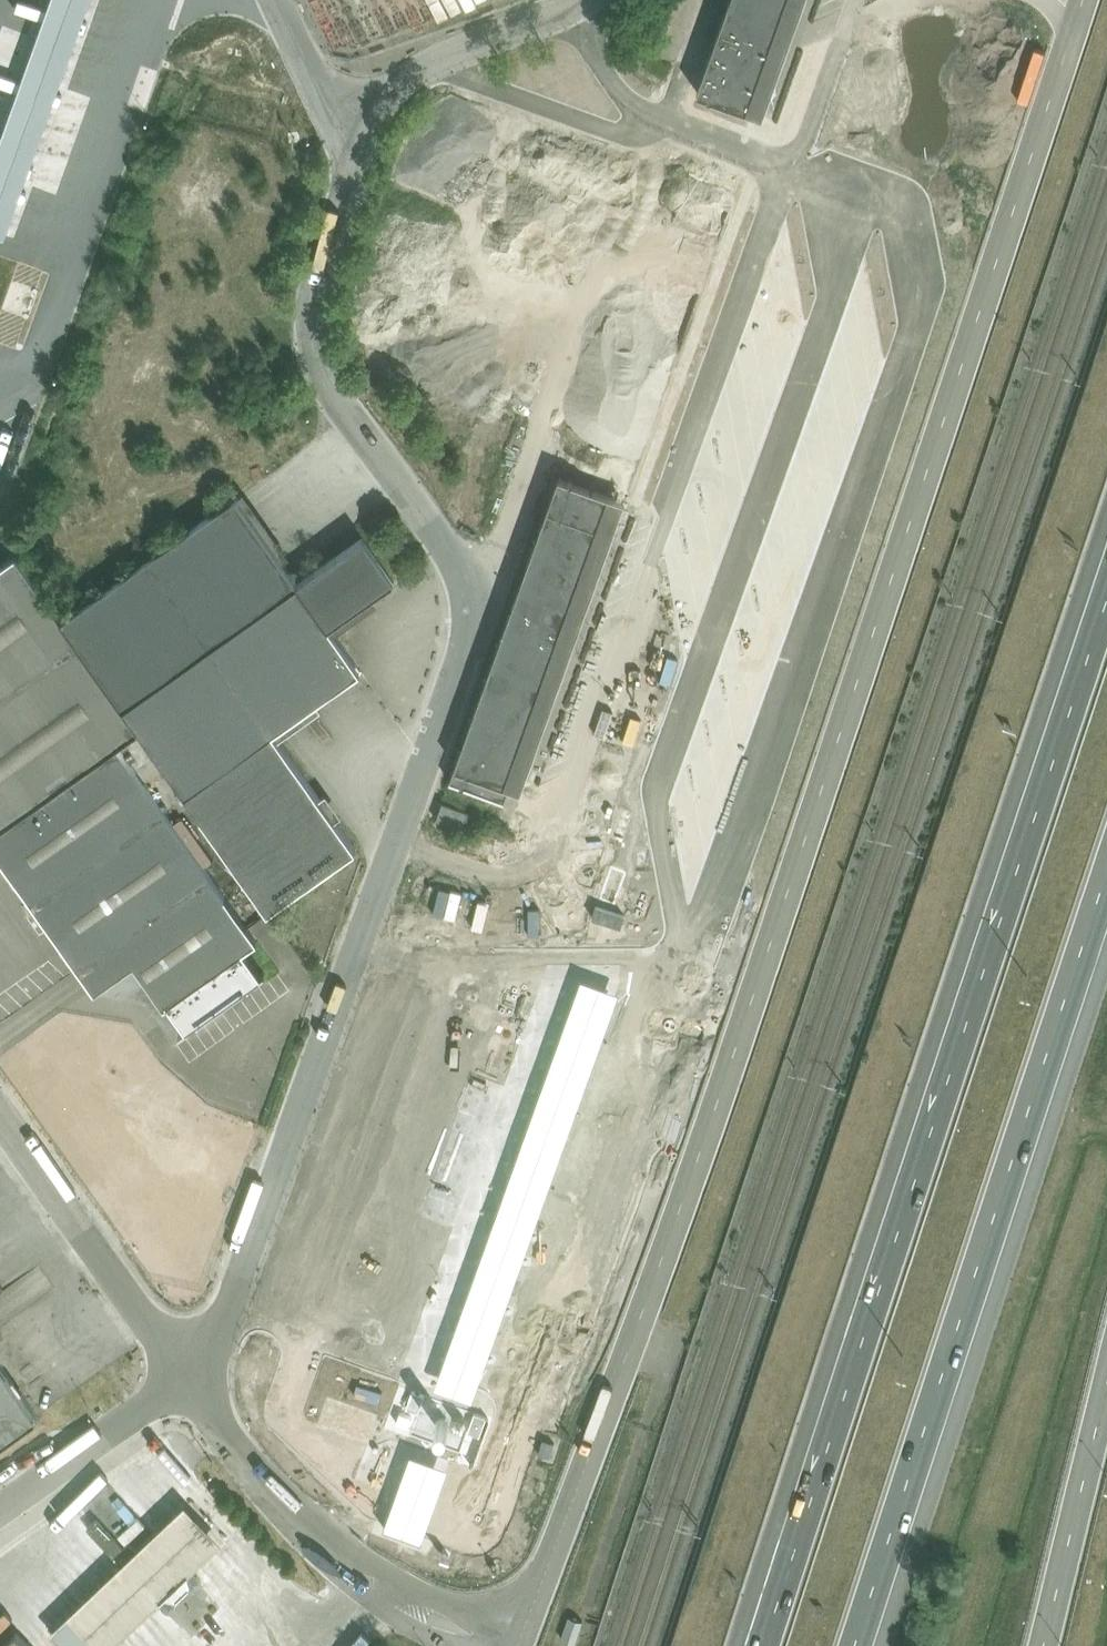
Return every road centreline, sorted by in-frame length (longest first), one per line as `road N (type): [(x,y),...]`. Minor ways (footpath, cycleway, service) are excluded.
road 1 (tertiary): [(1079,0),(906,544),(518,1635)]
road 2 (unclassified): [(190,1375),(217,1341),(462,664),(468,628),(465,586),(451,555),(312,354),(310,307),(359,161)]
road 3 (motorway): [(1106,555),(760,1645)]
road 4 (motorway): [(859,1645),(1106,893)]
road 5 (unclassified): [(518,1635),(414,1595),(343,1551),(259,1472),(190,1375)]
road 6 (unclassified): [(190,1375),(0,1109)]
road 7 (unclassified): [(359,161),(376,119),(431,66),(589,0)]
road 8 (tertiary): [(1042,1645),(1106,1372)]
road 9 (unclassified): [(0,1509),(190,1375)]
road 10 (unclassified): [(359,161),(280,0)]

